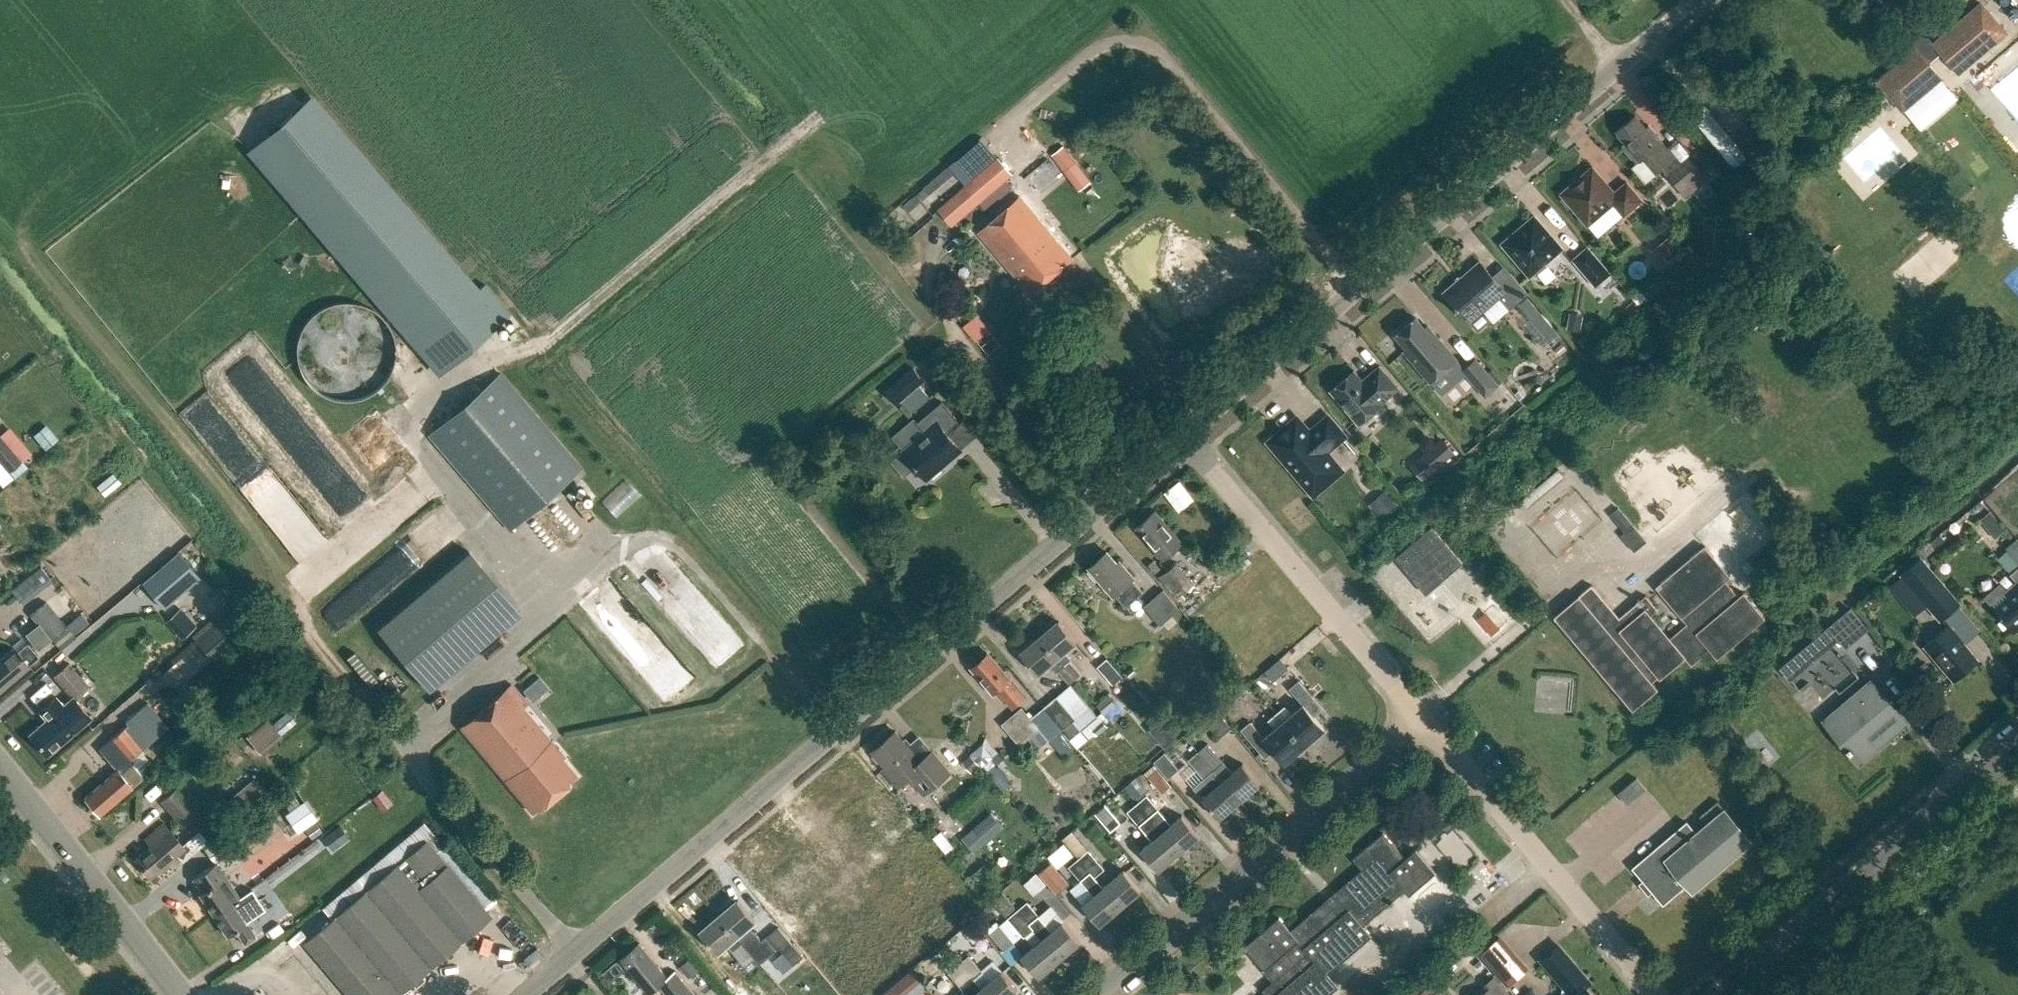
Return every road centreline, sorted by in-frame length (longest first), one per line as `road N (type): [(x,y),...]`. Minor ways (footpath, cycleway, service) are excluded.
road 1 (unclassified): [(527,994),(1183,437)]
road 2 (unclassified): [(1183,437),(1695,0)]
road 3 (residential): [(1093,994),(1419,715)]
road 4 (track): [(495,350),(551,341),(819,118)]
road 5 (tertiary): [(1720,994),(2017,742)]
road 6 (residential): [(1662,994),(1419,715)]
road 7 (residential): [(1419,715),(1183,437)]
road 8 (tertiary): [(181,994),(0,772)]

